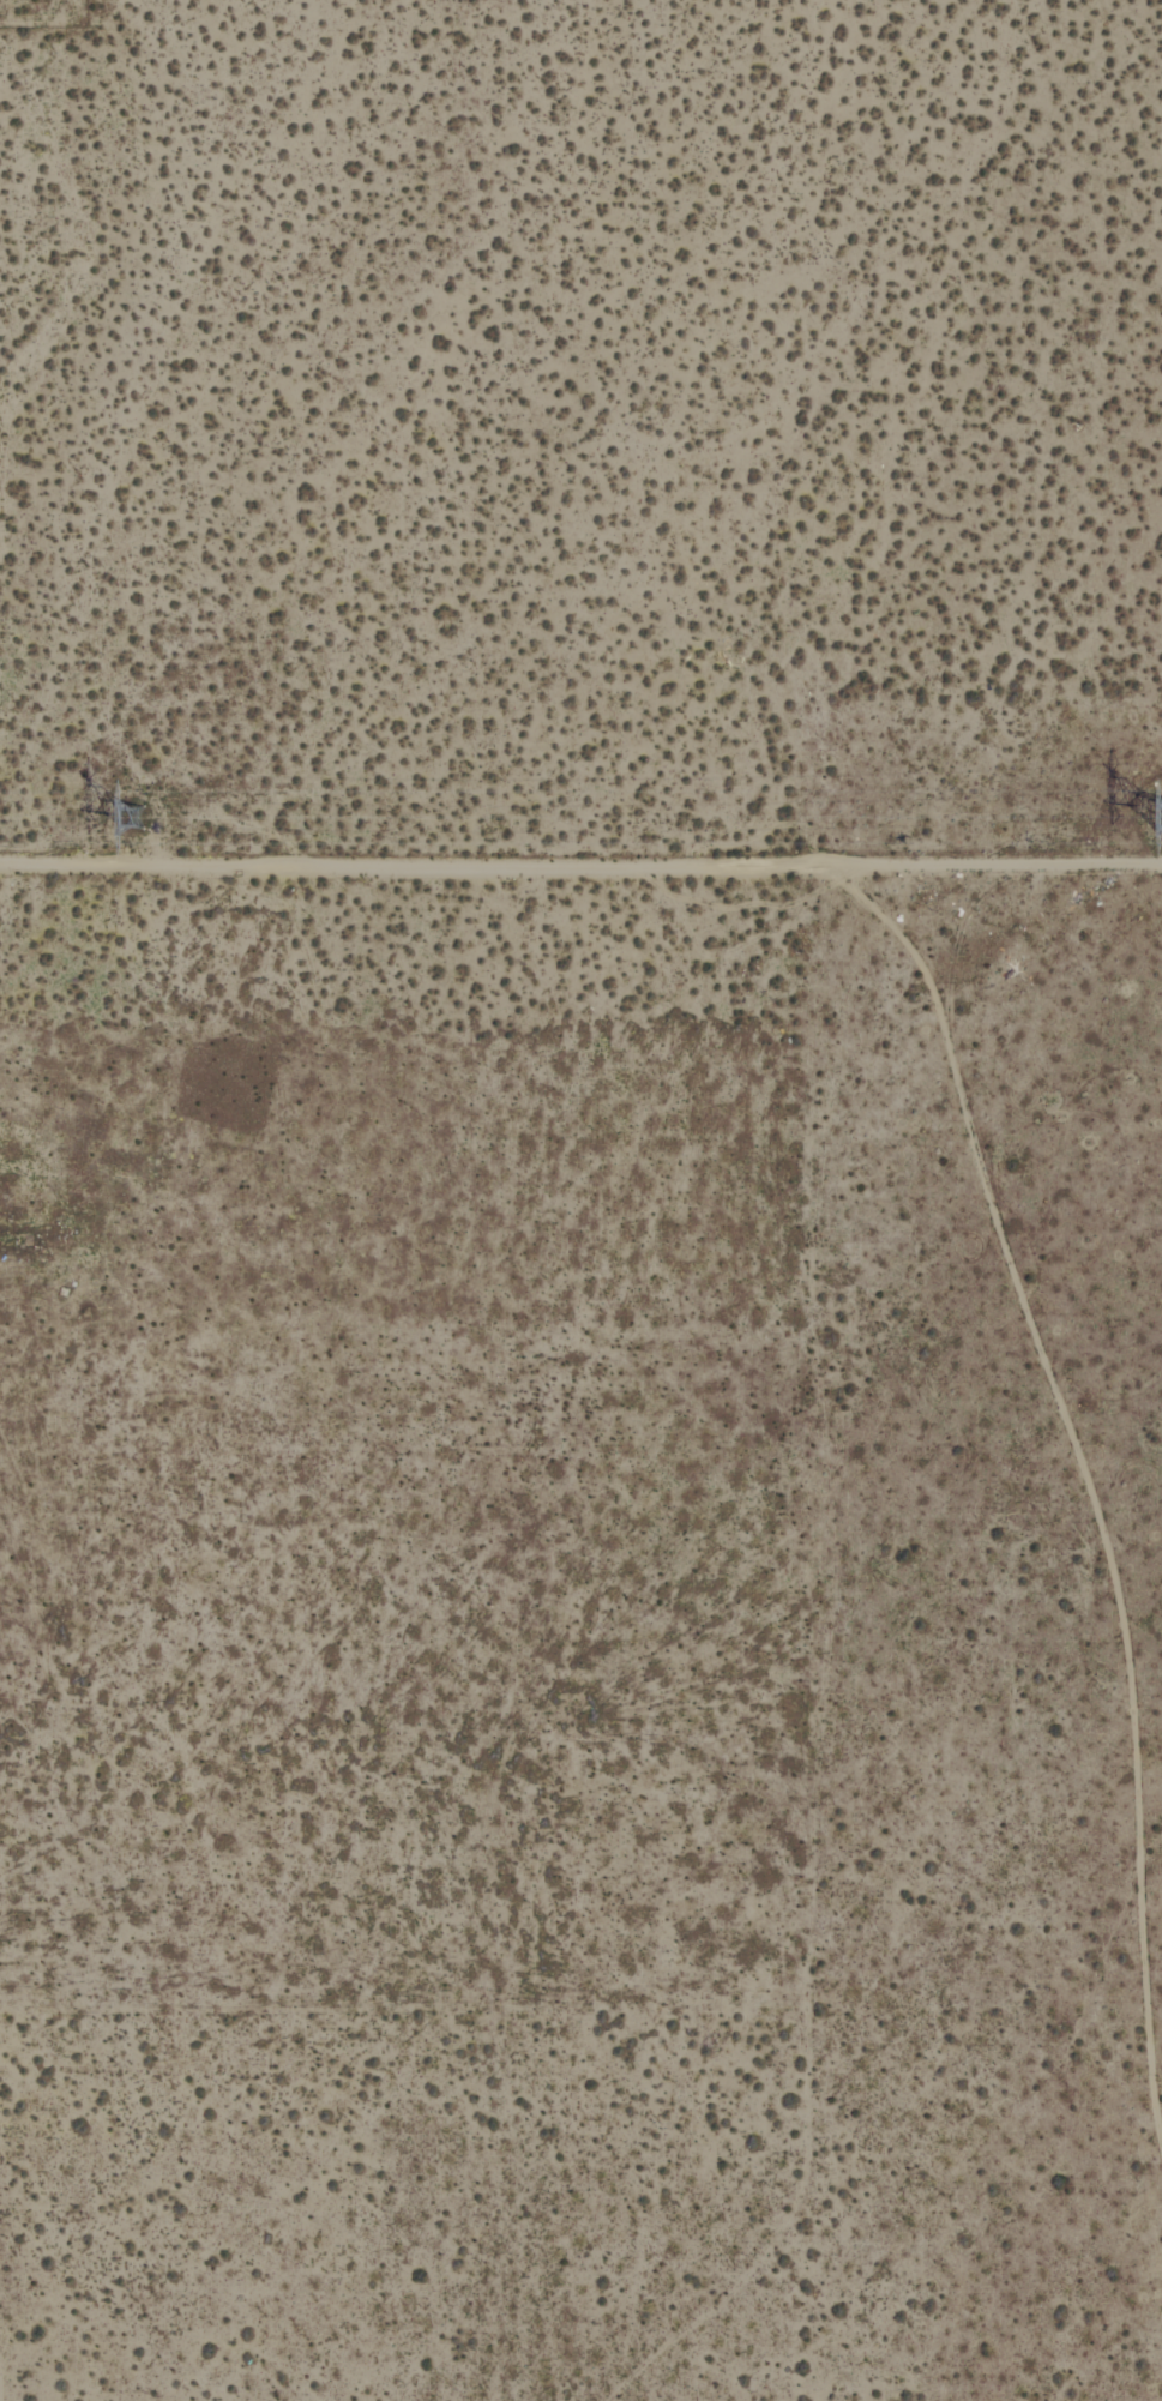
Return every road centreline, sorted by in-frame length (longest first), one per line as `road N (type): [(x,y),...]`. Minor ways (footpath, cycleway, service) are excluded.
road 1 (track): [(1161,2148),(1142,1958),(1126,1653),(1104,1544),(1012,1272),(923,970),(901,937),(813,866)]
road 2 (residential): [(0,863),(1161,867)]

